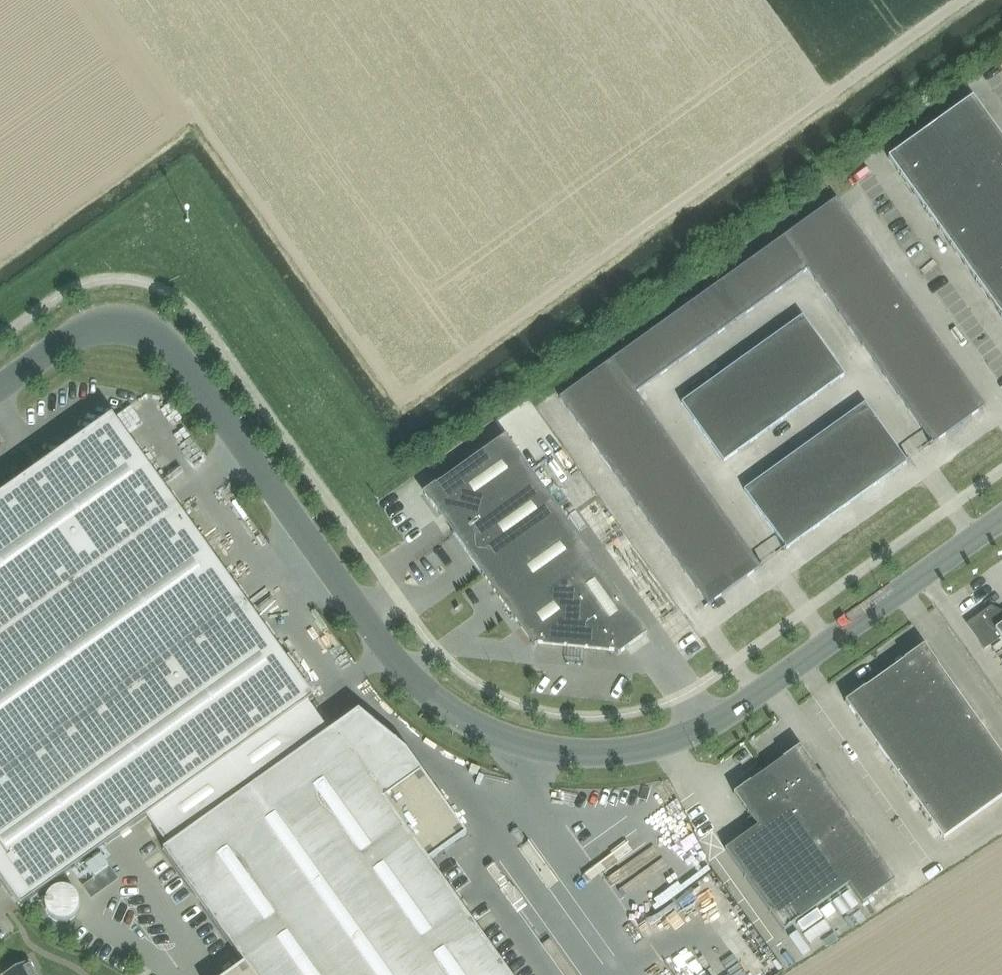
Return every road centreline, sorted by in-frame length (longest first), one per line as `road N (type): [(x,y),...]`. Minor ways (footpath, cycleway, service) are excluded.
road 1 (unclassified): [(1001,519),(704,727),(619,753),(537,748),(470,724),(410,677),(184,364),(158,336),(128,324)]
road 2 (unclassified): [(0,387),(82,331),(128,324)]

